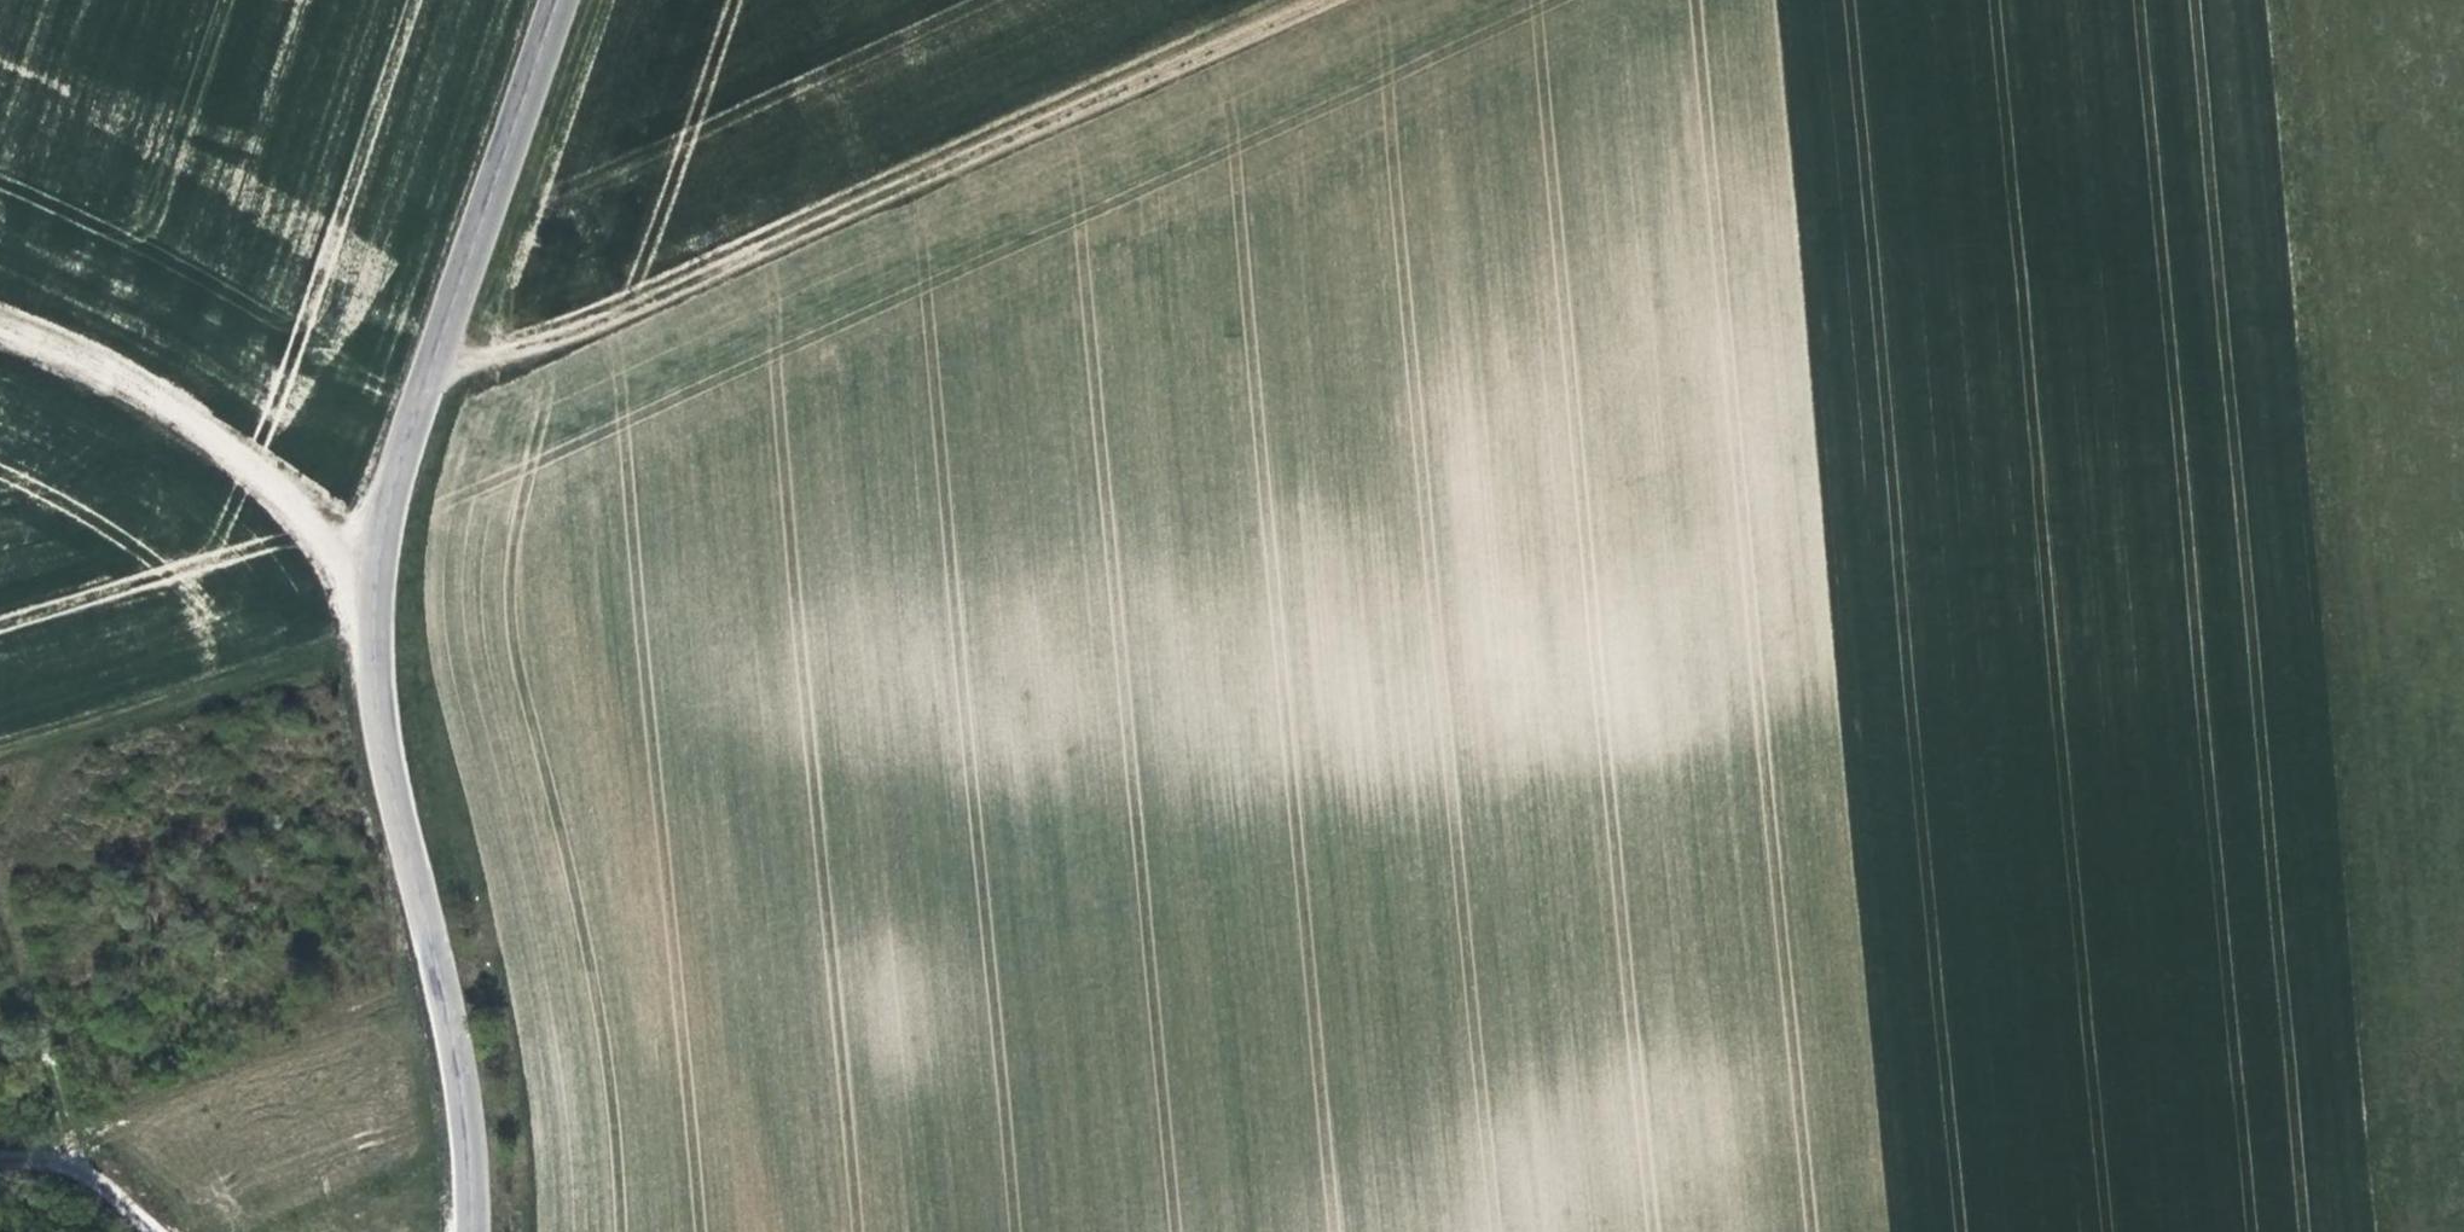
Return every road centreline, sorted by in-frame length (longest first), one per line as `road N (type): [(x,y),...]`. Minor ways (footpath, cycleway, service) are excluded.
road 1 (tertiary): [(466,1231),(465,1159),(448,1047),(379,737),(365,607),(406,436),(561,0)]
road 2 (track): [(1302,0),(545,338),(486,358),(432,363)]
road 3 (track): [(373,552),(316,530),(235,451),(0,324)]

